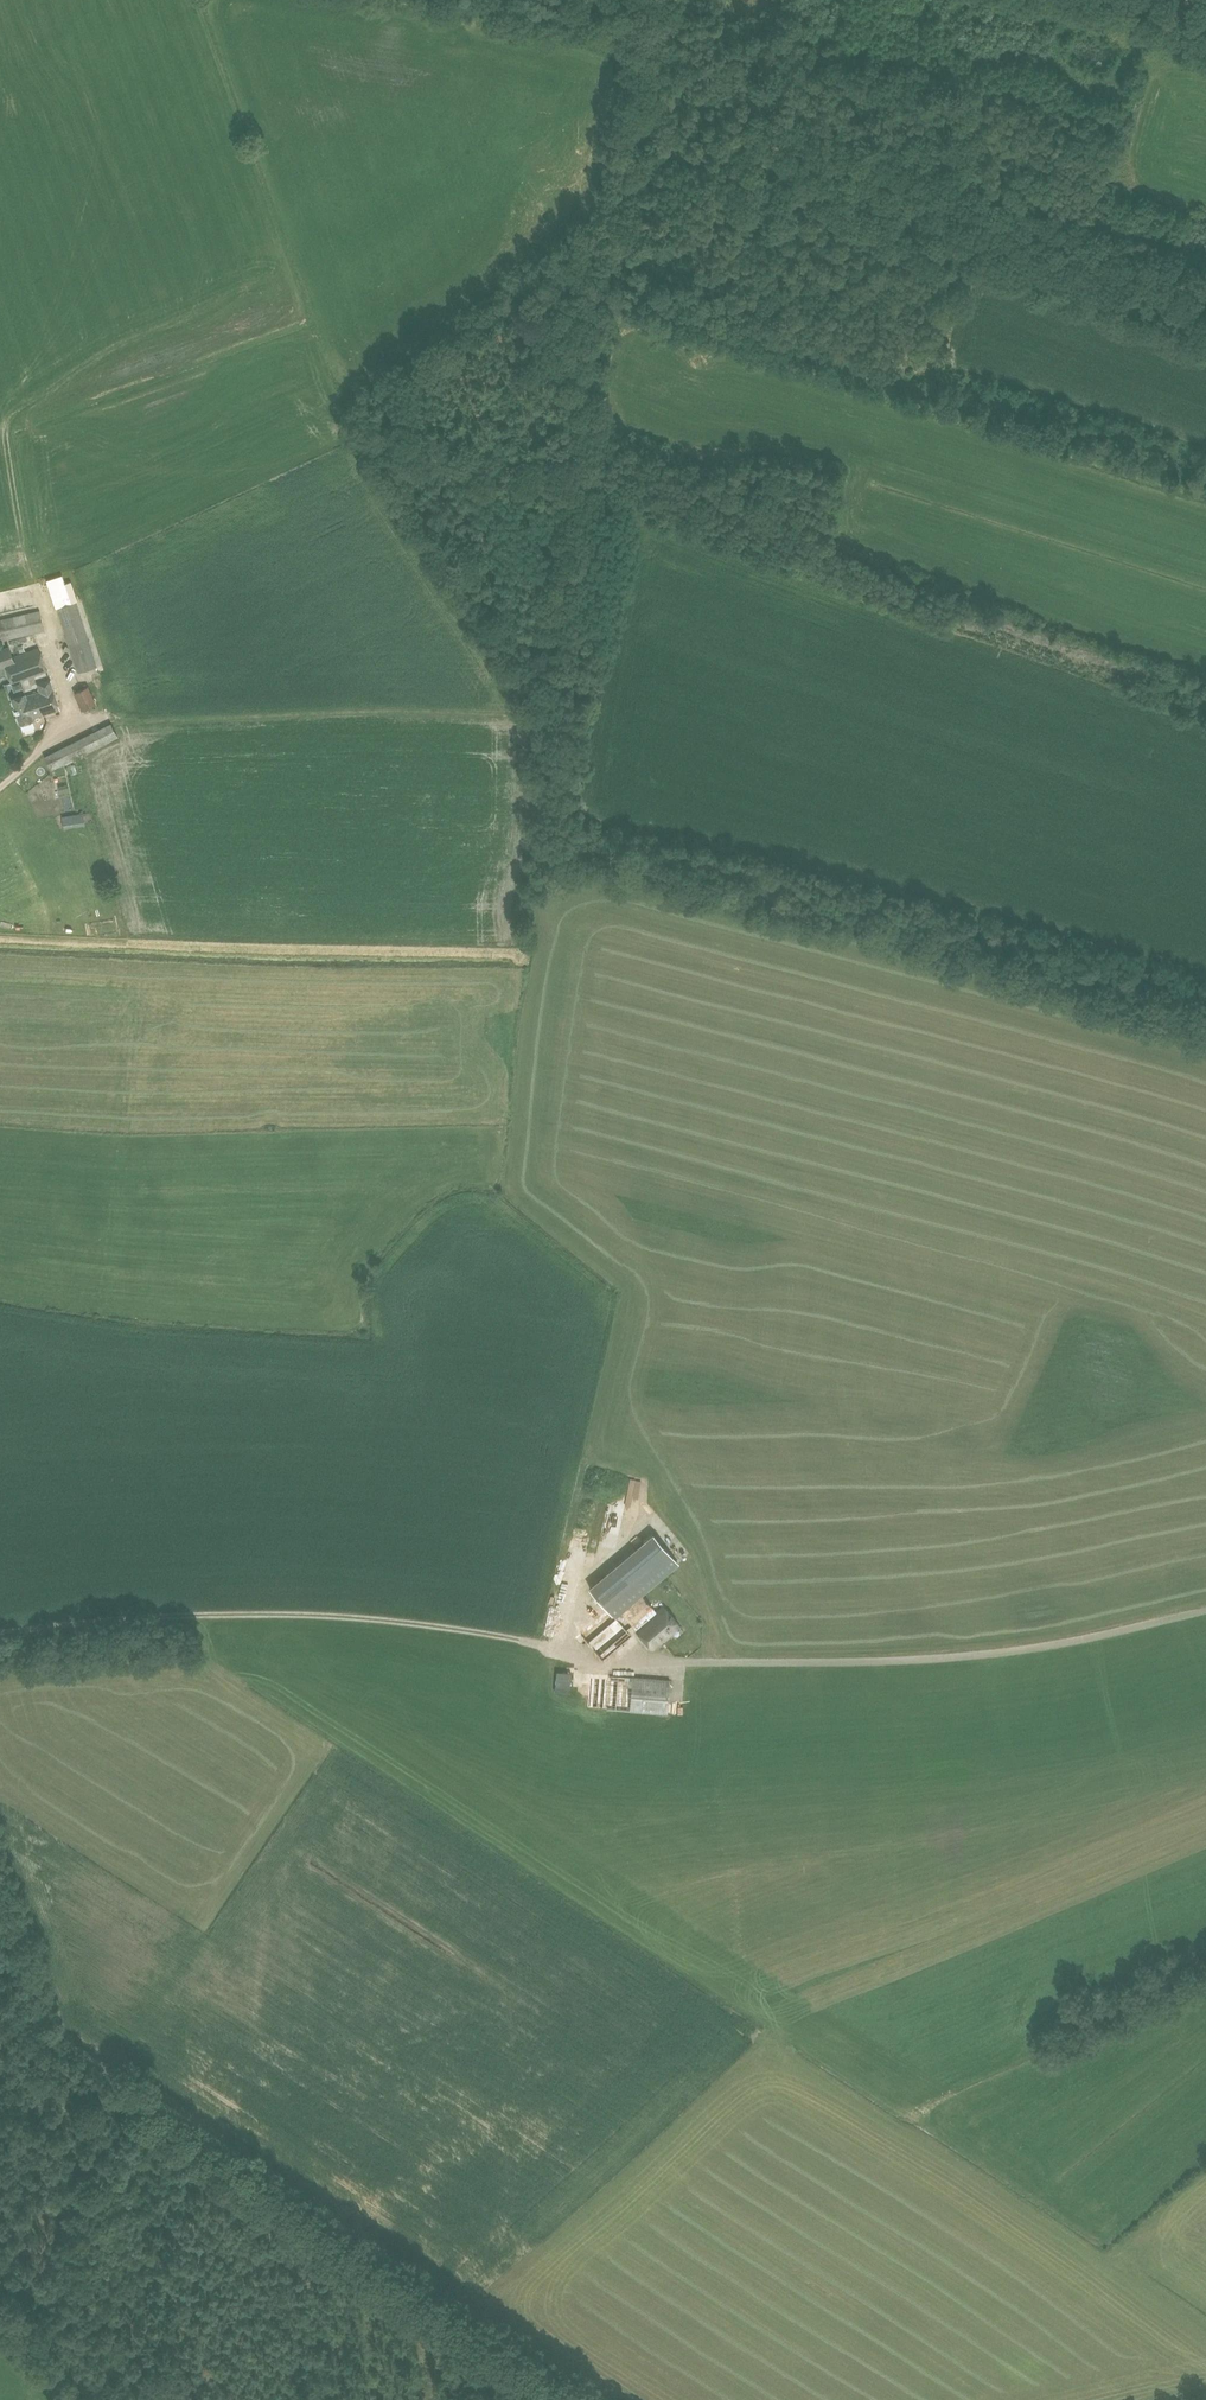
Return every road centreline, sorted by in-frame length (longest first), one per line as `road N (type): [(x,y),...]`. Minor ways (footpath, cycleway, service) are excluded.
road 1 (track): [(565,2399),(0,2004)]
road 2 (unclassified): [(1205,1606),(1087,1636),(945,1656),(562,1662),(542,1641)]
road 3 (track): [(127,1614),(439,1624),(542,1641)]

